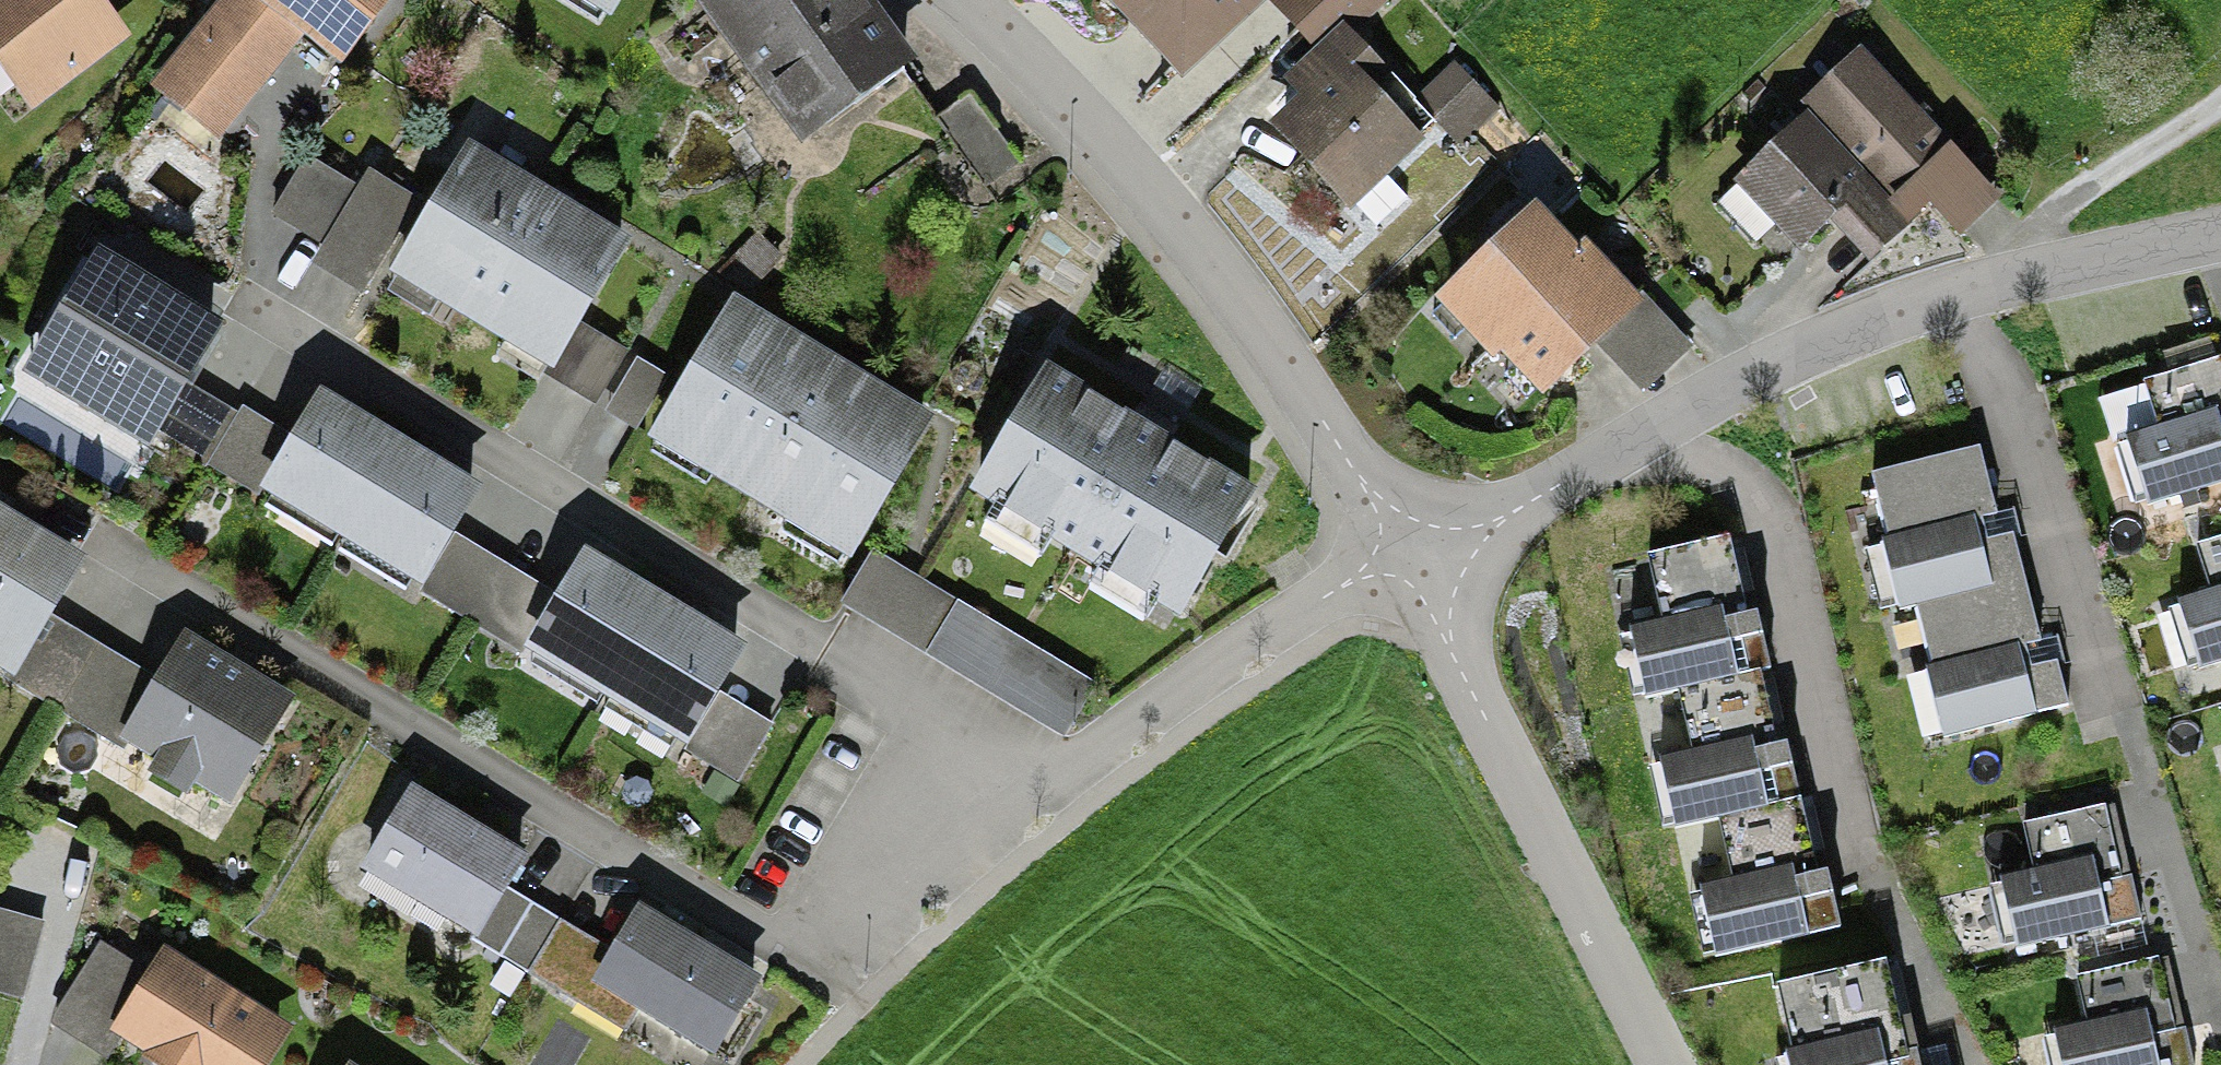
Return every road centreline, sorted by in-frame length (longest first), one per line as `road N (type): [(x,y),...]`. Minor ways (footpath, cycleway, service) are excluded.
road 1 (residential): [(1029,788),(827,969),(135,567)]
road 2 (residential): [(1029,788),(255,299)]
road 3 (residential): [(1405,549),(1793,355),(1936,299),(2220,235)]
road 4 (residential): [(966,0),(1008,33),(1194,236),(1405,549)]
road 5 (residential): [(1405,549),(1668,1064)]
road 6 (residential): [(1405,549),(1029,788)]
road 7 (track): [(1997,285),(2026,232),(2220,104)]

